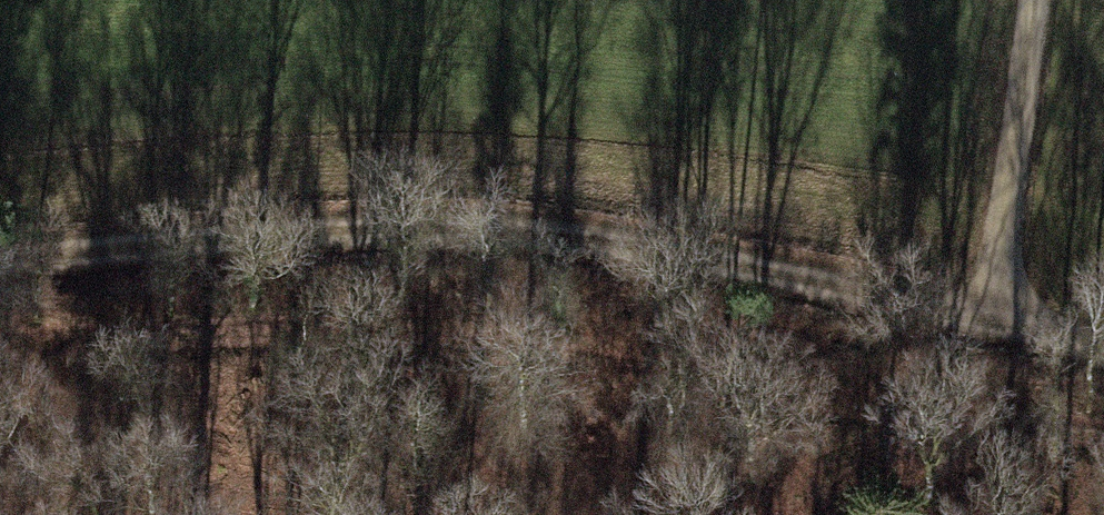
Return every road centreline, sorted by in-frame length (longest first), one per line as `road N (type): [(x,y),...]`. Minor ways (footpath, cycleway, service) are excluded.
road 1 (track): [(0,264),(358,226),(513,230),(1103,336)]
road 2 (track): [(0,340),(290,329),(1103,432)]
road 3 (track): [(994,312),(1031,0)]

